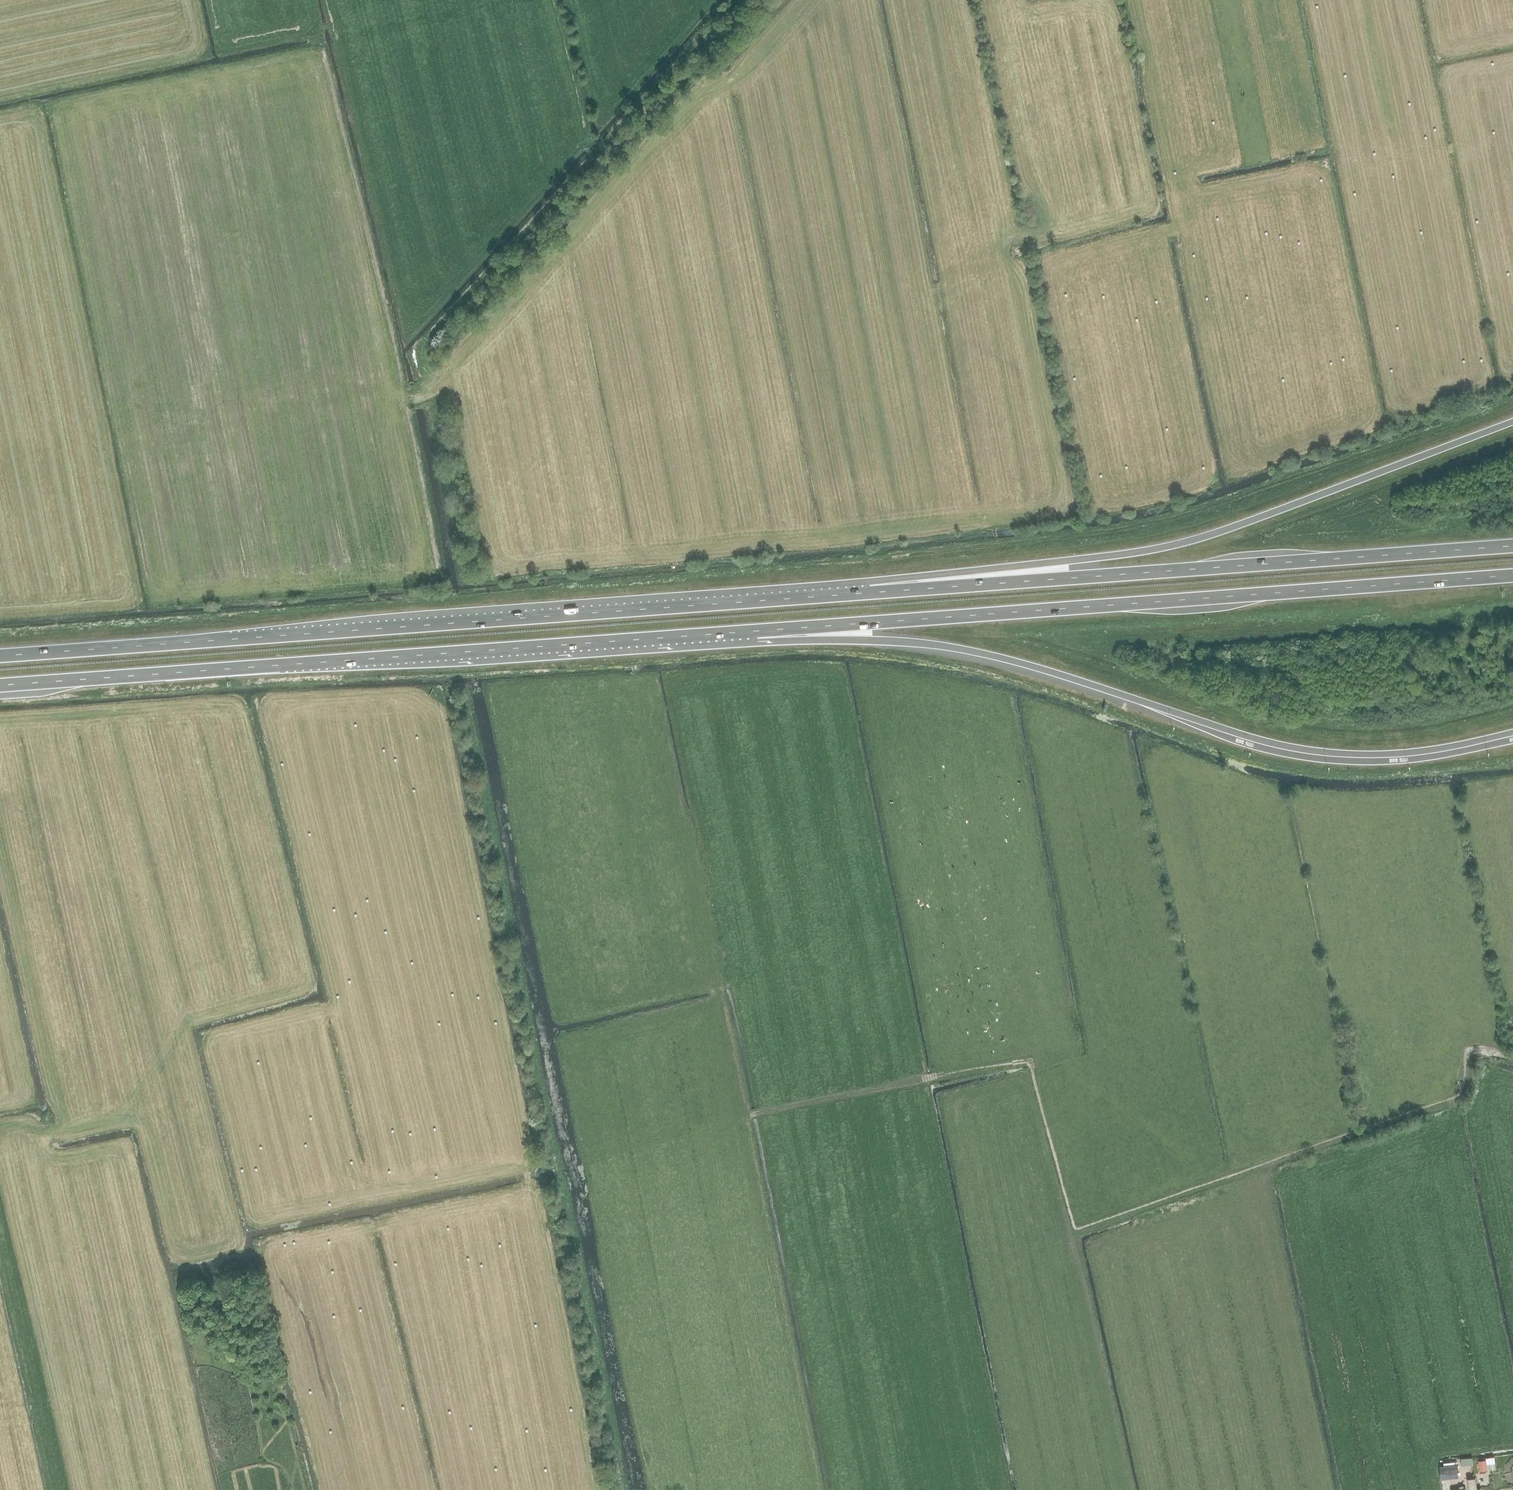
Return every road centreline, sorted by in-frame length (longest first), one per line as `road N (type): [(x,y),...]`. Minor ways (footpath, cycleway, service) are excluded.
road 1 (trunk): [(873,593),(0,656)]
road 2 (trunk): [(757,631),(975,651),(1310,751),(1409,752),(1512,733)]
road 3 (trunk): [(0,685),(757,631)]
road 4 (trunk): [(757,631),(1512,575)]
road 5 (trunk): [(1512,422),(1195,540),(873,593)]
road 6 (trunk): [(1512,546),(873,593)]

